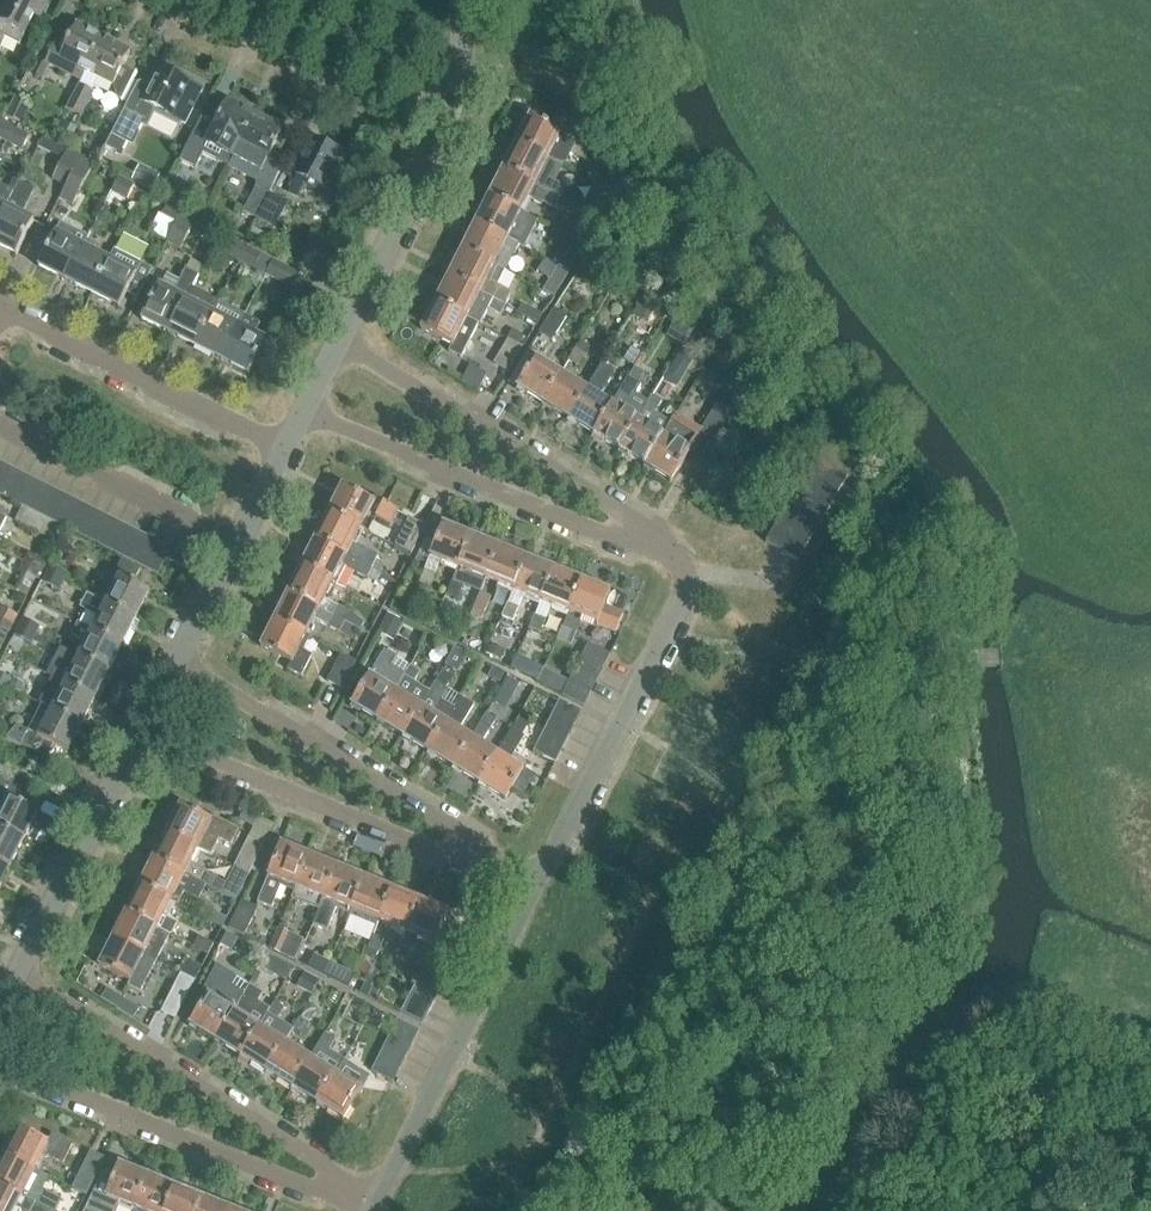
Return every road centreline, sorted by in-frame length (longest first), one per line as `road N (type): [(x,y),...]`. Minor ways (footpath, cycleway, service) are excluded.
road 1 (residential): [(537,889),(676,625),(684,590),(673,557),(655,528),(339,346)]
road 2 (residential): [(483,853),(407,840),(142,730)]
road 3 (residential): [(483,853),(180,657)]
road 4 (residential): [(383,1205),(390,1171),(537,889)]
road 5 (track): [(1013,657),(812,672),(679,613)]
road 6 (residential): [(0,1013),(142,730)]
road 7 (residential): [(279,455),(0,312)]
road 8 (residential): [(235,549),(0,425)]
road 9 (residential): [(446,109),(204,0)]
road 10 (residential): [(339,346),(446,109)]
road 11 (residential): [(279,455),(339,346)]
road 12 (residential): [(180,657),(235,549)]

